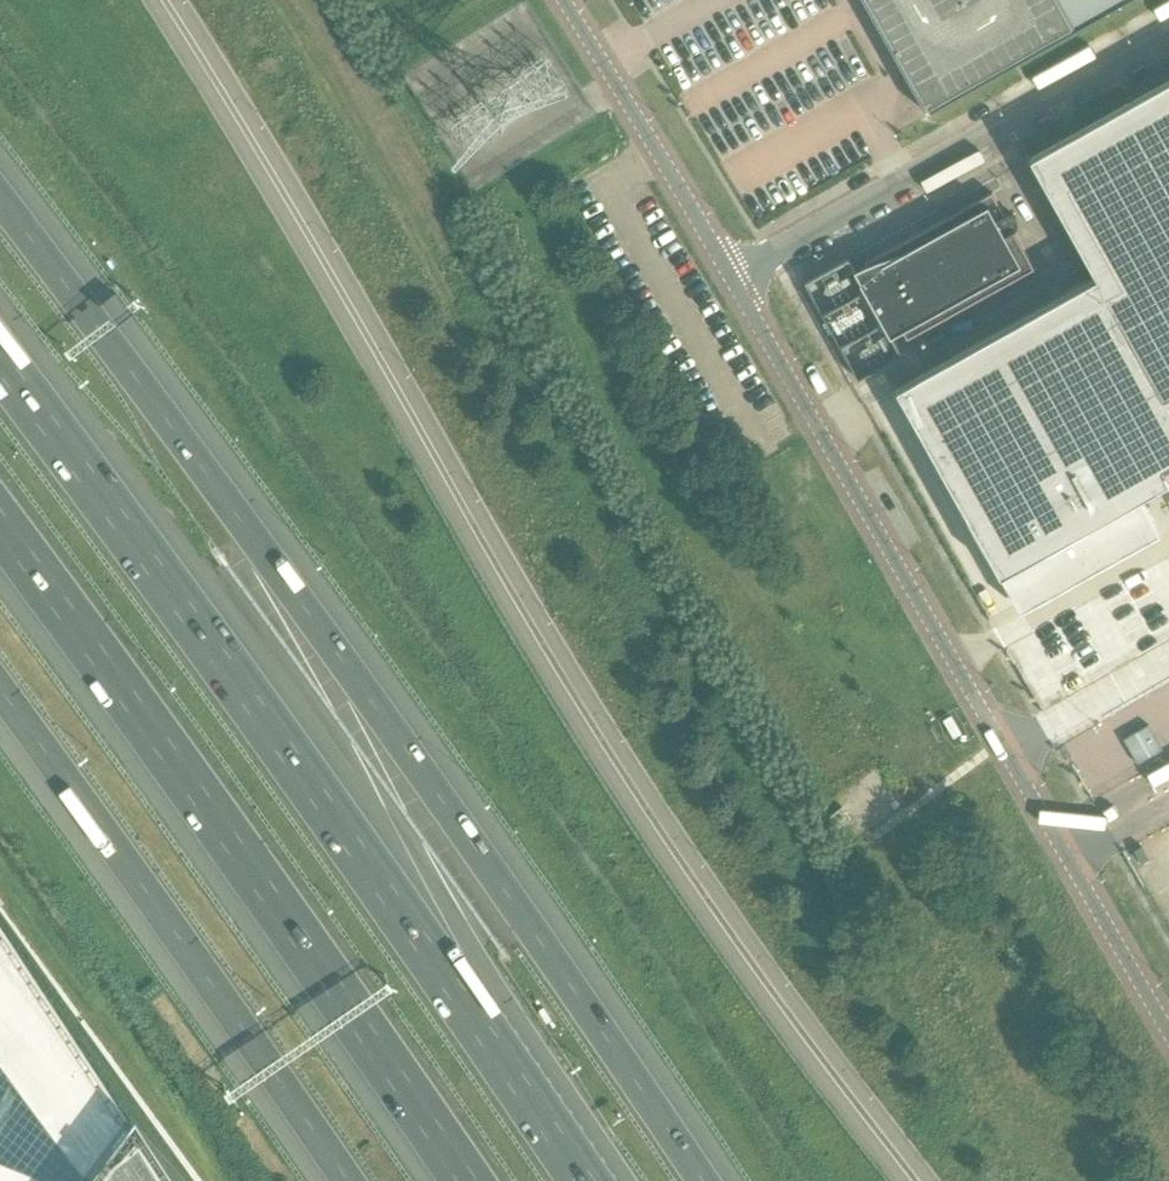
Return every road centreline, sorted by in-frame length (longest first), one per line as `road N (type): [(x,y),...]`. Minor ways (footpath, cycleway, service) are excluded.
road 1 (motorway): [(703,1180),(481,854),(0,199)]
road 2 (secondary): [(162,0),(334,276),(518,603),(689,873)]
road 3 (motorway): [(585,1180),(390,896),(0,361)]
road 4 (unclassified): [(1168,1032),(739,291)]
road 5 (motorway): [(0,518),(165,737),(469,1180)]
road 6 (motorway): [(0,686),(348,1180)]
road 7 (unclassified): [(739,291),(1168,36)]
road 8 (secondary): [(931,1180),(716,894),(689,873)]
road 9 (secondary): [(689,873),(700,907),(901,1180)]
road 10 (unclassified): [(565,0),(739,291)]

